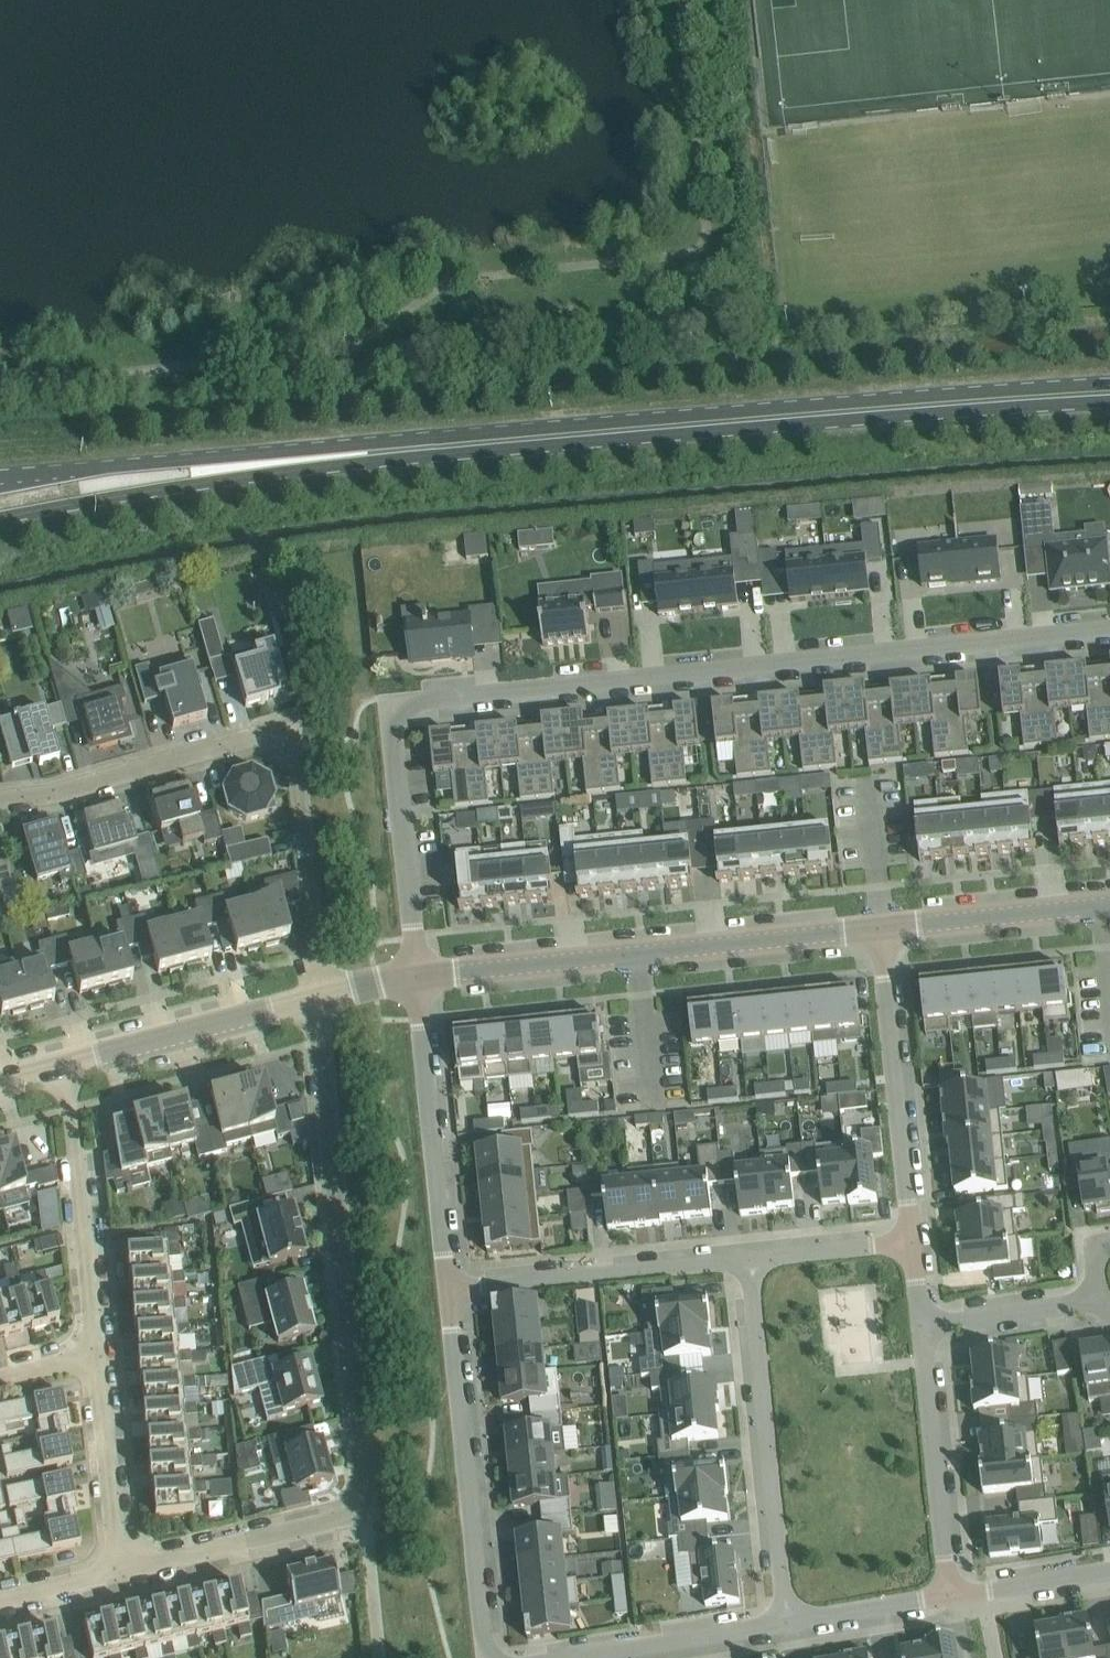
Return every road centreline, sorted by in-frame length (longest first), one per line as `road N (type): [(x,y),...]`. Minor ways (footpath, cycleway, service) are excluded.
road 1 (residential): [(418,976),(394,746),(405,719),(425,707),(1109,633)]
road 2 (primary): [(1109,393),(324,458)]
road 3 (residential): [(0,801),(267,734),(284,744),(298,757),(317,999)]
road 4 (residential): [(317,999),(365,1513)]
road 5 (unclassified): [(418,976),(883,930)]
road 6 (unclassified): [(752,1253),(788,1624)]
road 7 (residential): [(489,1657),(448,1291)]
road 8 (primary): [(0,518),(324,458)]
road 9 (primary): [(324,458),(123,466),(0,482)]
road 10 (residential): [(448,1291),(418,976)]
road 11 (residential): [(883,930),(913,1236)]
road 12 (unclassified): [(752,1253),(448,1291)]
road 13 (residential): [(98,1357),(68,1062)]
road 14 (residential): [(922,1326),(954,1596)]
road 15 (unclassified): [(68,1062),(317,999)]
road 16 (residential): [(119,1571),(365,1513)]
road 17 (unclassified): [(883,930),(1109,905)]
road 18 (residential): [(788,1624),(571,1657)]
road 19 (residential): [(119,1571),(98,1357)]
road 20 (residential): [(922,1326),(1097,1300)]
road 21 (residential): [(954,1596),(788,1624)]
road 22 (unclassified): [(913,1236),(752,1253)]
road 23 (residential): [(1109,1570),(954,1596)]
road 24 (residential): [(0,1601),(119,1571)]

